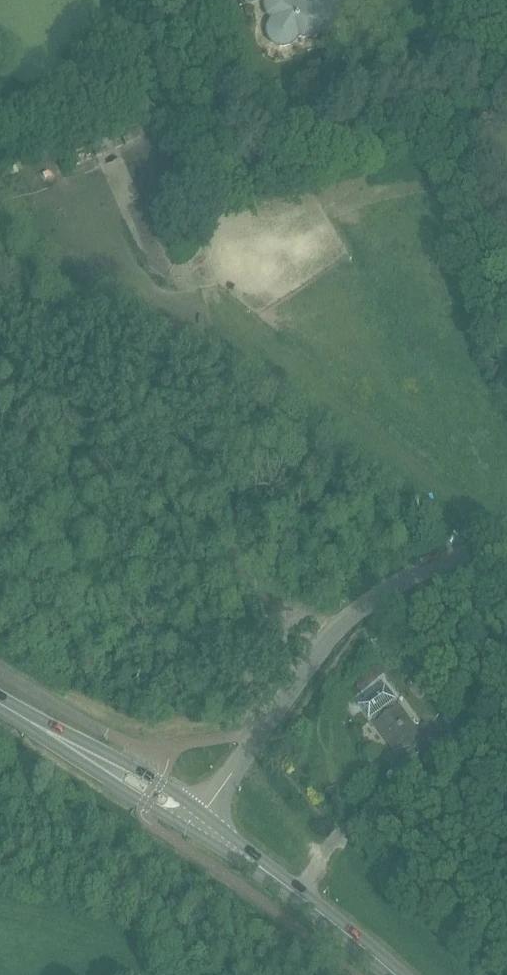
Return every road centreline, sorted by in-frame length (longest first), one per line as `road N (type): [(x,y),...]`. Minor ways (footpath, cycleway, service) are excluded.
road 1 (unclassified): [(201,825),(309,648),(359,595),(506,530)]
road 2 (secondary): [(395,974),(201,825)]
road 3 (secondary): [(201,825),(159,780),(96,758)]
road 4 (secondary): [(96,758),(119,786),(201,825)]

